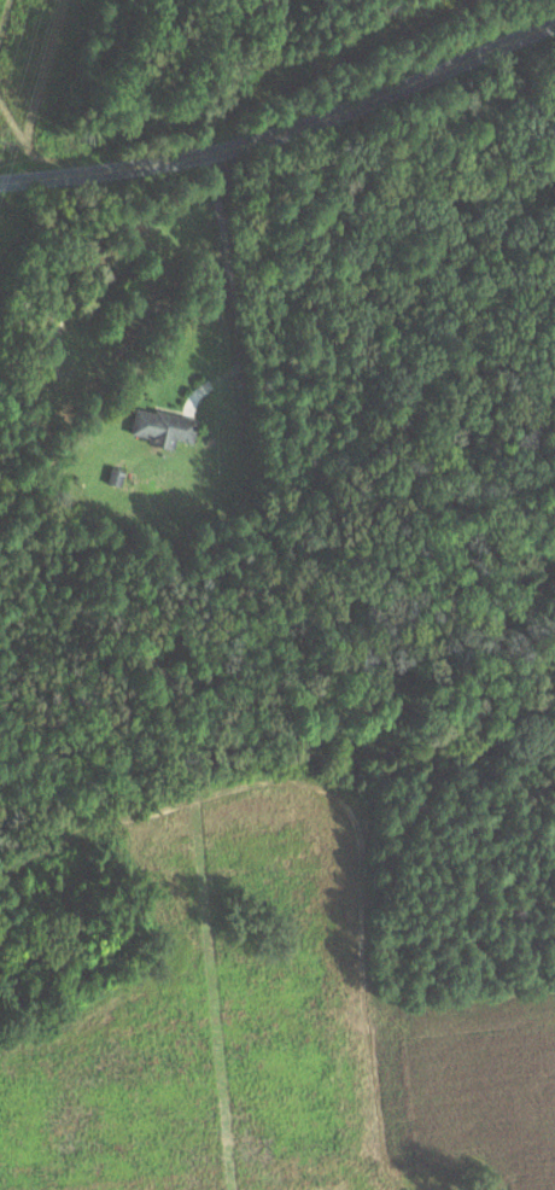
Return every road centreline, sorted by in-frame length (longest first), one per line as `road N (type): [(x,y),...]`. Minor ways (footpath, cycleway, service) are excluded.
road 1 (tertiary): [(0,183),(119,170),(268,139),(554,23)]

